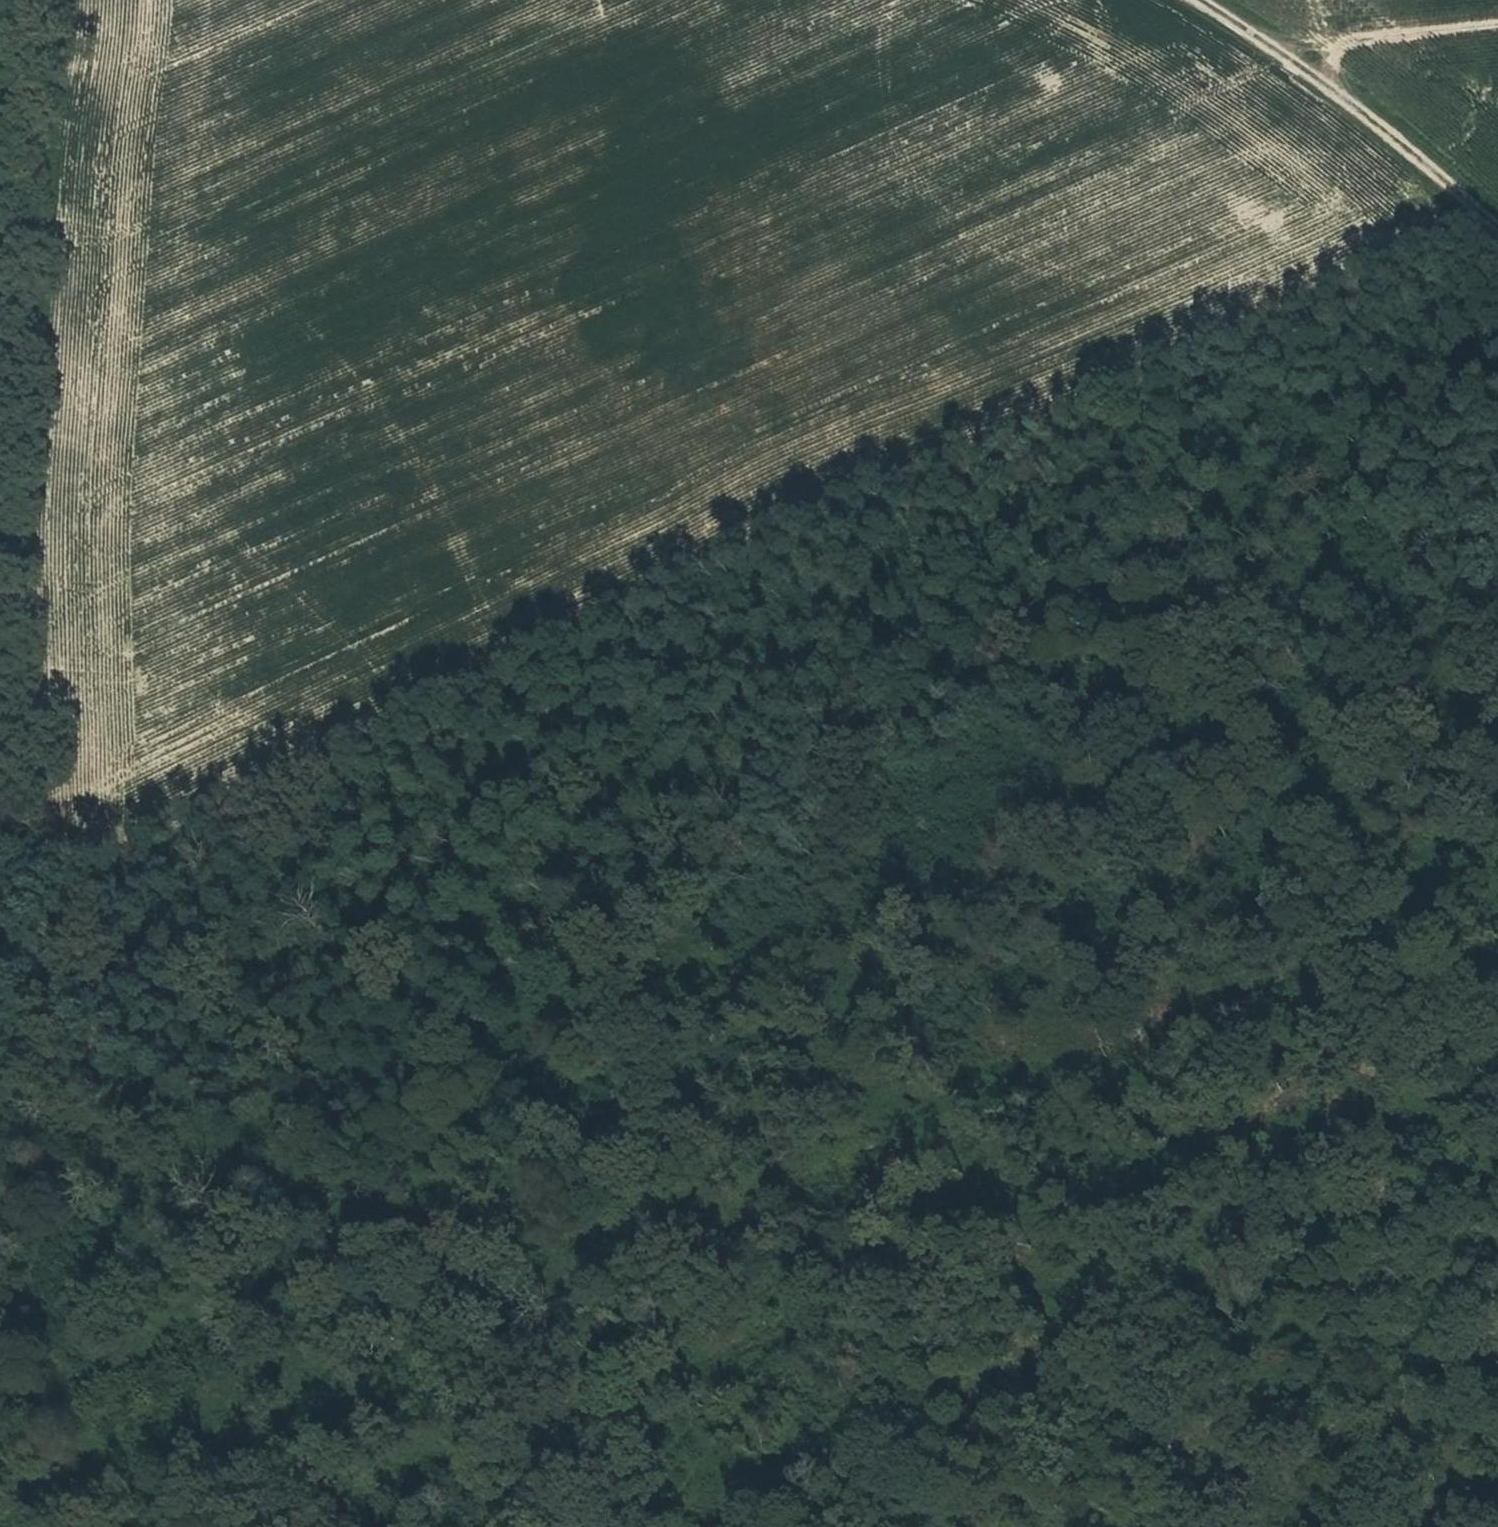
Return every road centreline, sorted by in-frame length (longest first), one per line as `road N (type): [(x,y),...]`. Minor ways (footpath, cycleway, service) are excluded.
road 1 (track): [(1187,0),(1318,80),(1497,243)]

